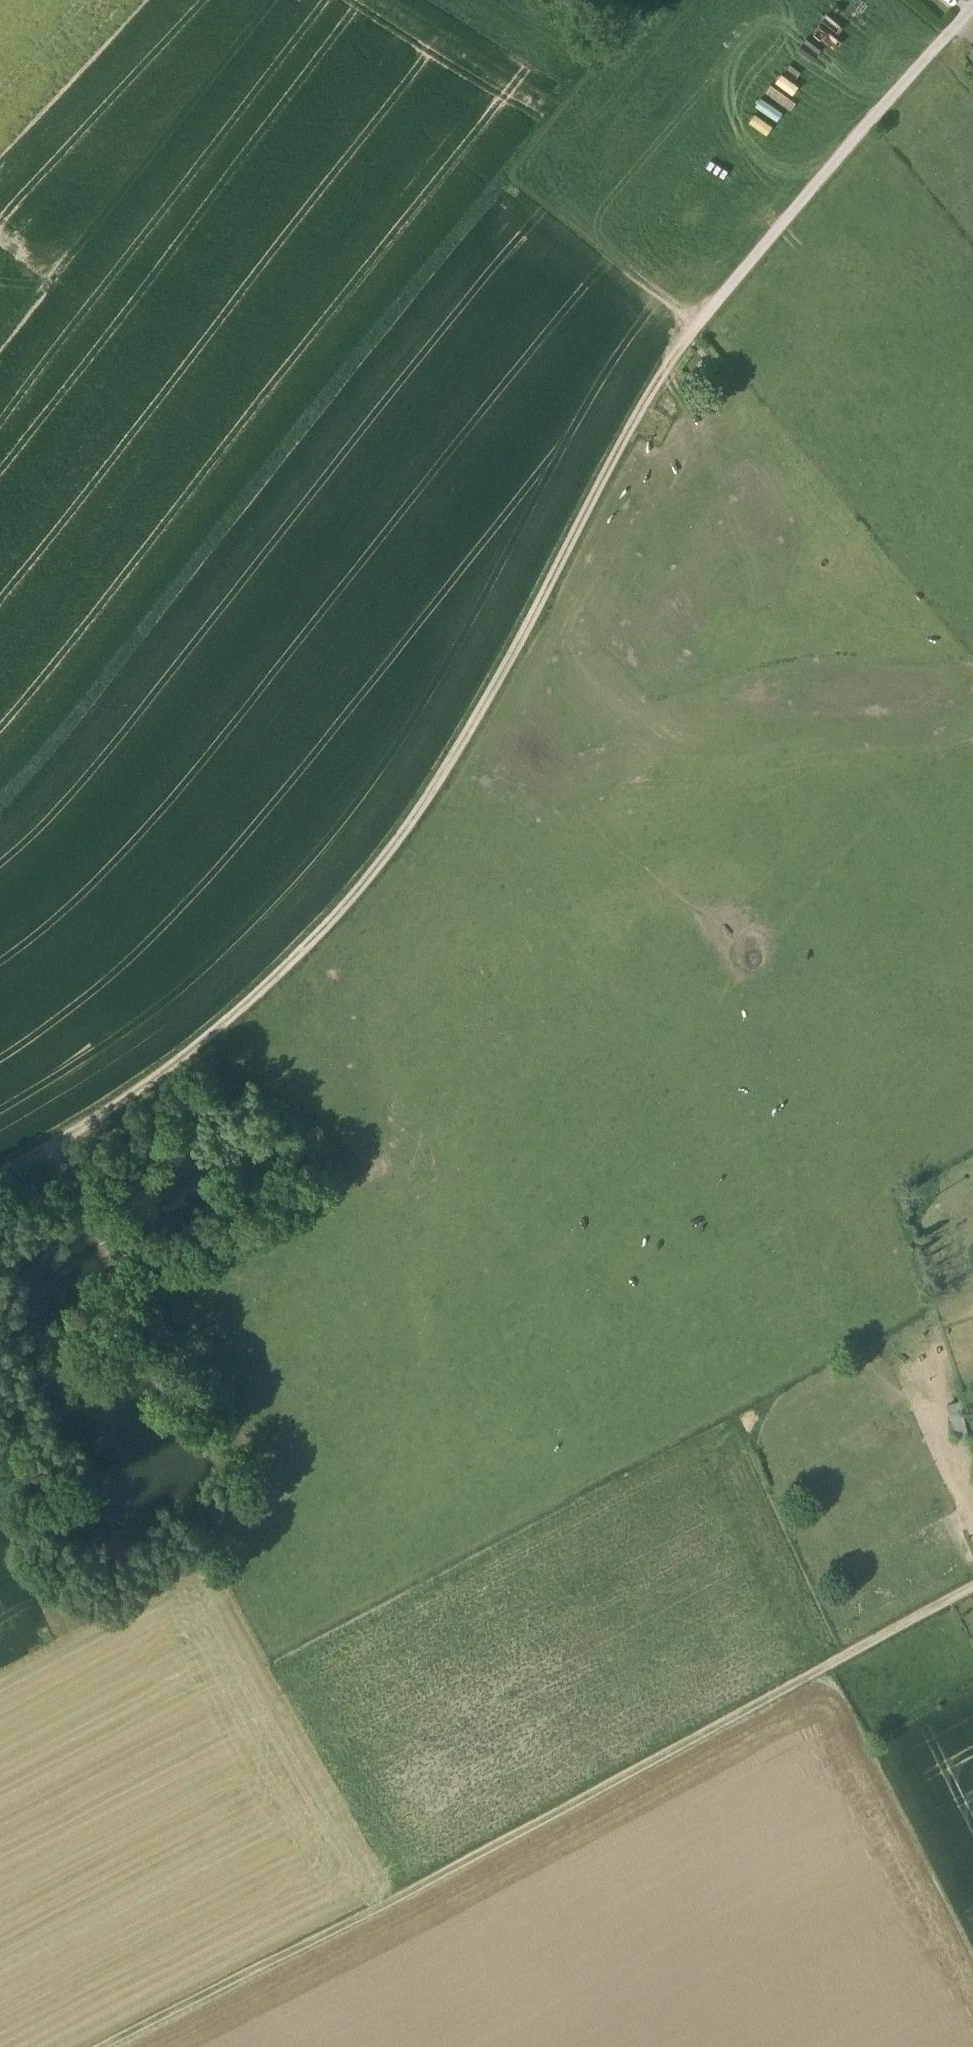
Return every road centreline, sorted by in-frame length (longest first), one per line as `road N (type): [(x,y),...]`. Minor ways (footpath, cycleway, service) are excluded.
road 1 (track): [(0,1170),(189,1053),(282,971),(378,867),(451,763),(670,360)]
road 2 (track): [(0,807),(502,180),(512,178),(646,0)]
road 3 (track): [(972,1585),(117,2046)]
road 4 (residential): [(972,6),(670,360)]
road 5 (track): [(512,178),(697,324)]

